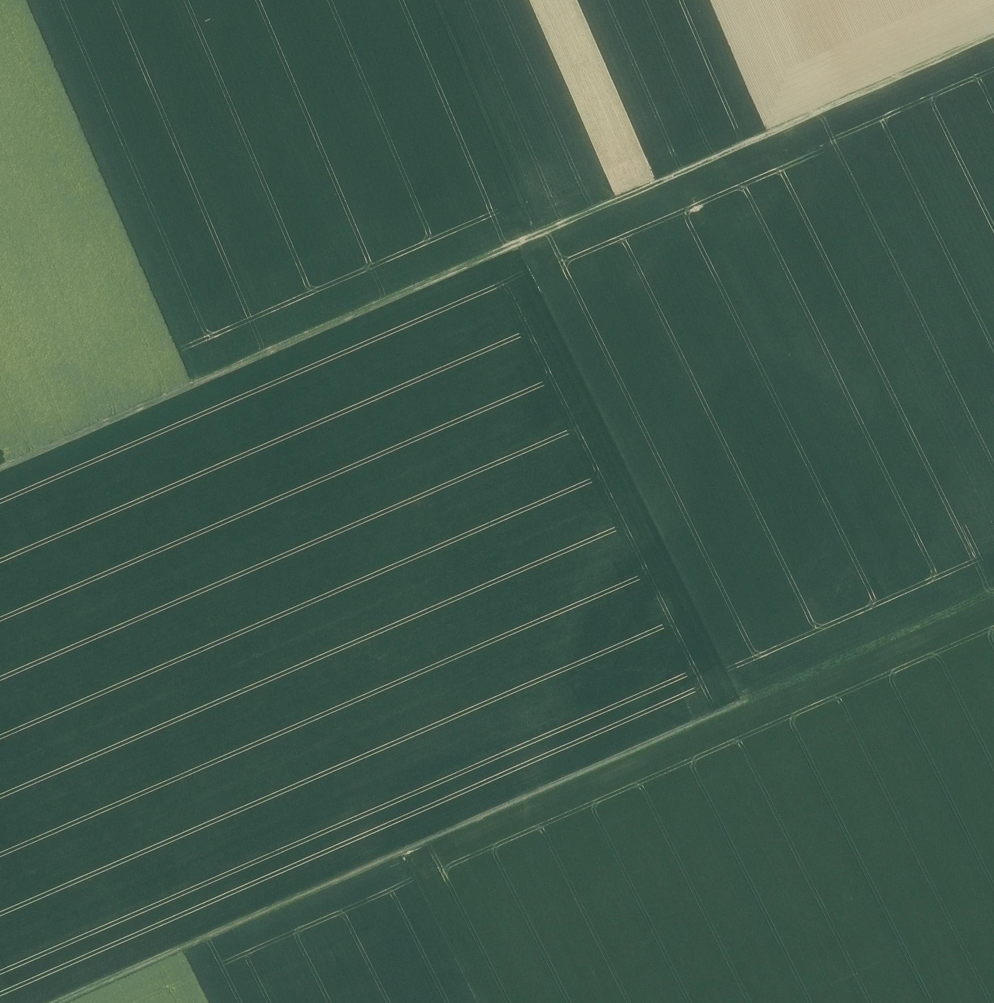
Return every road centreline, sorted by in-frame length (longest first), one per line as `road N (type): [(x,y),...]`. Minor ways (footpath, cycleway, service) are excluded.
road 1 (track): [(0,479),(993,45)]
road 2 (track): [(993,602),(85,1002)]

